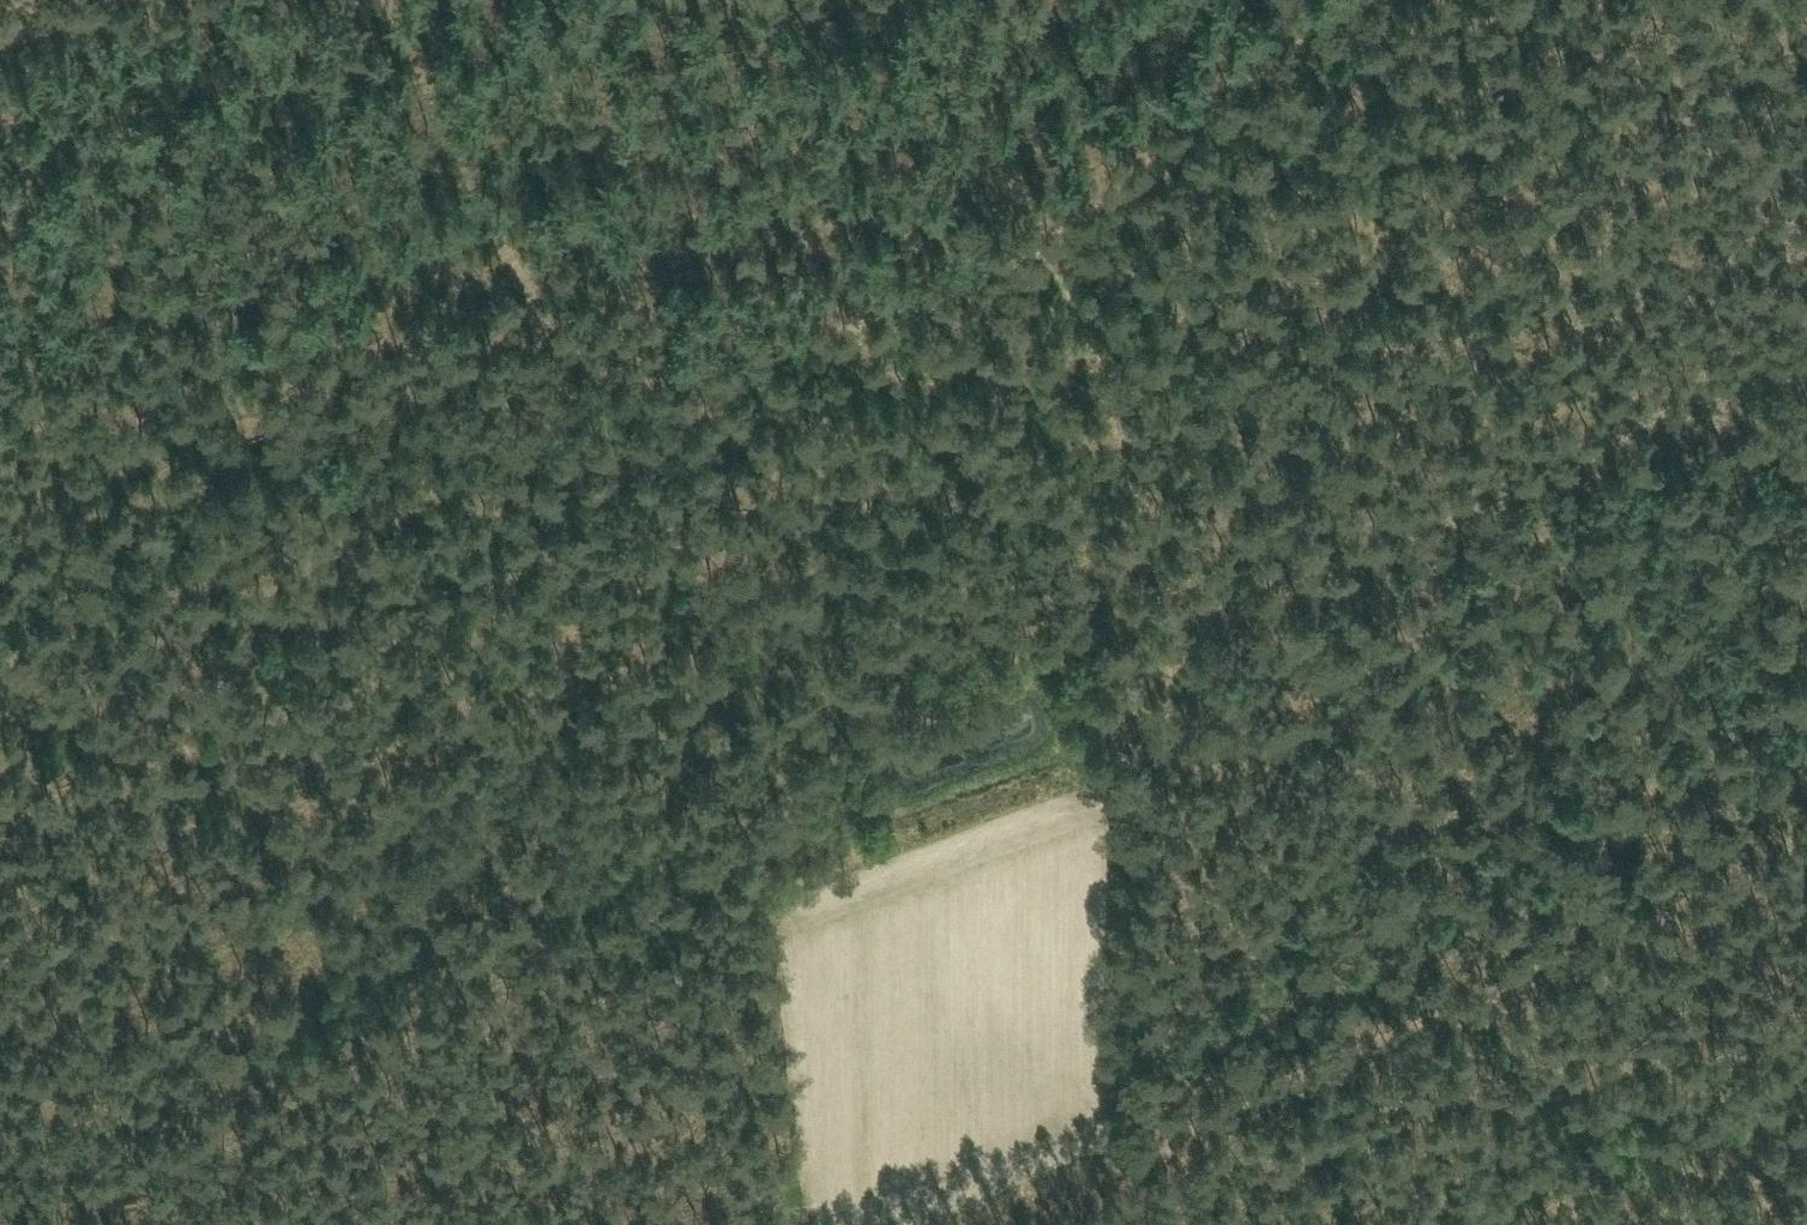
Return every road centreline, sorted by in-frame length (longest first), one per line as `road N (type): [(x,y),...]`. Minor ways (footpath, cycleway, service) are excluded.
road 1 (track): [(1349,0),(571,350),(398,0)]
road 2 (track): [(1806,859),(1180,1138),(1191,1224)]

